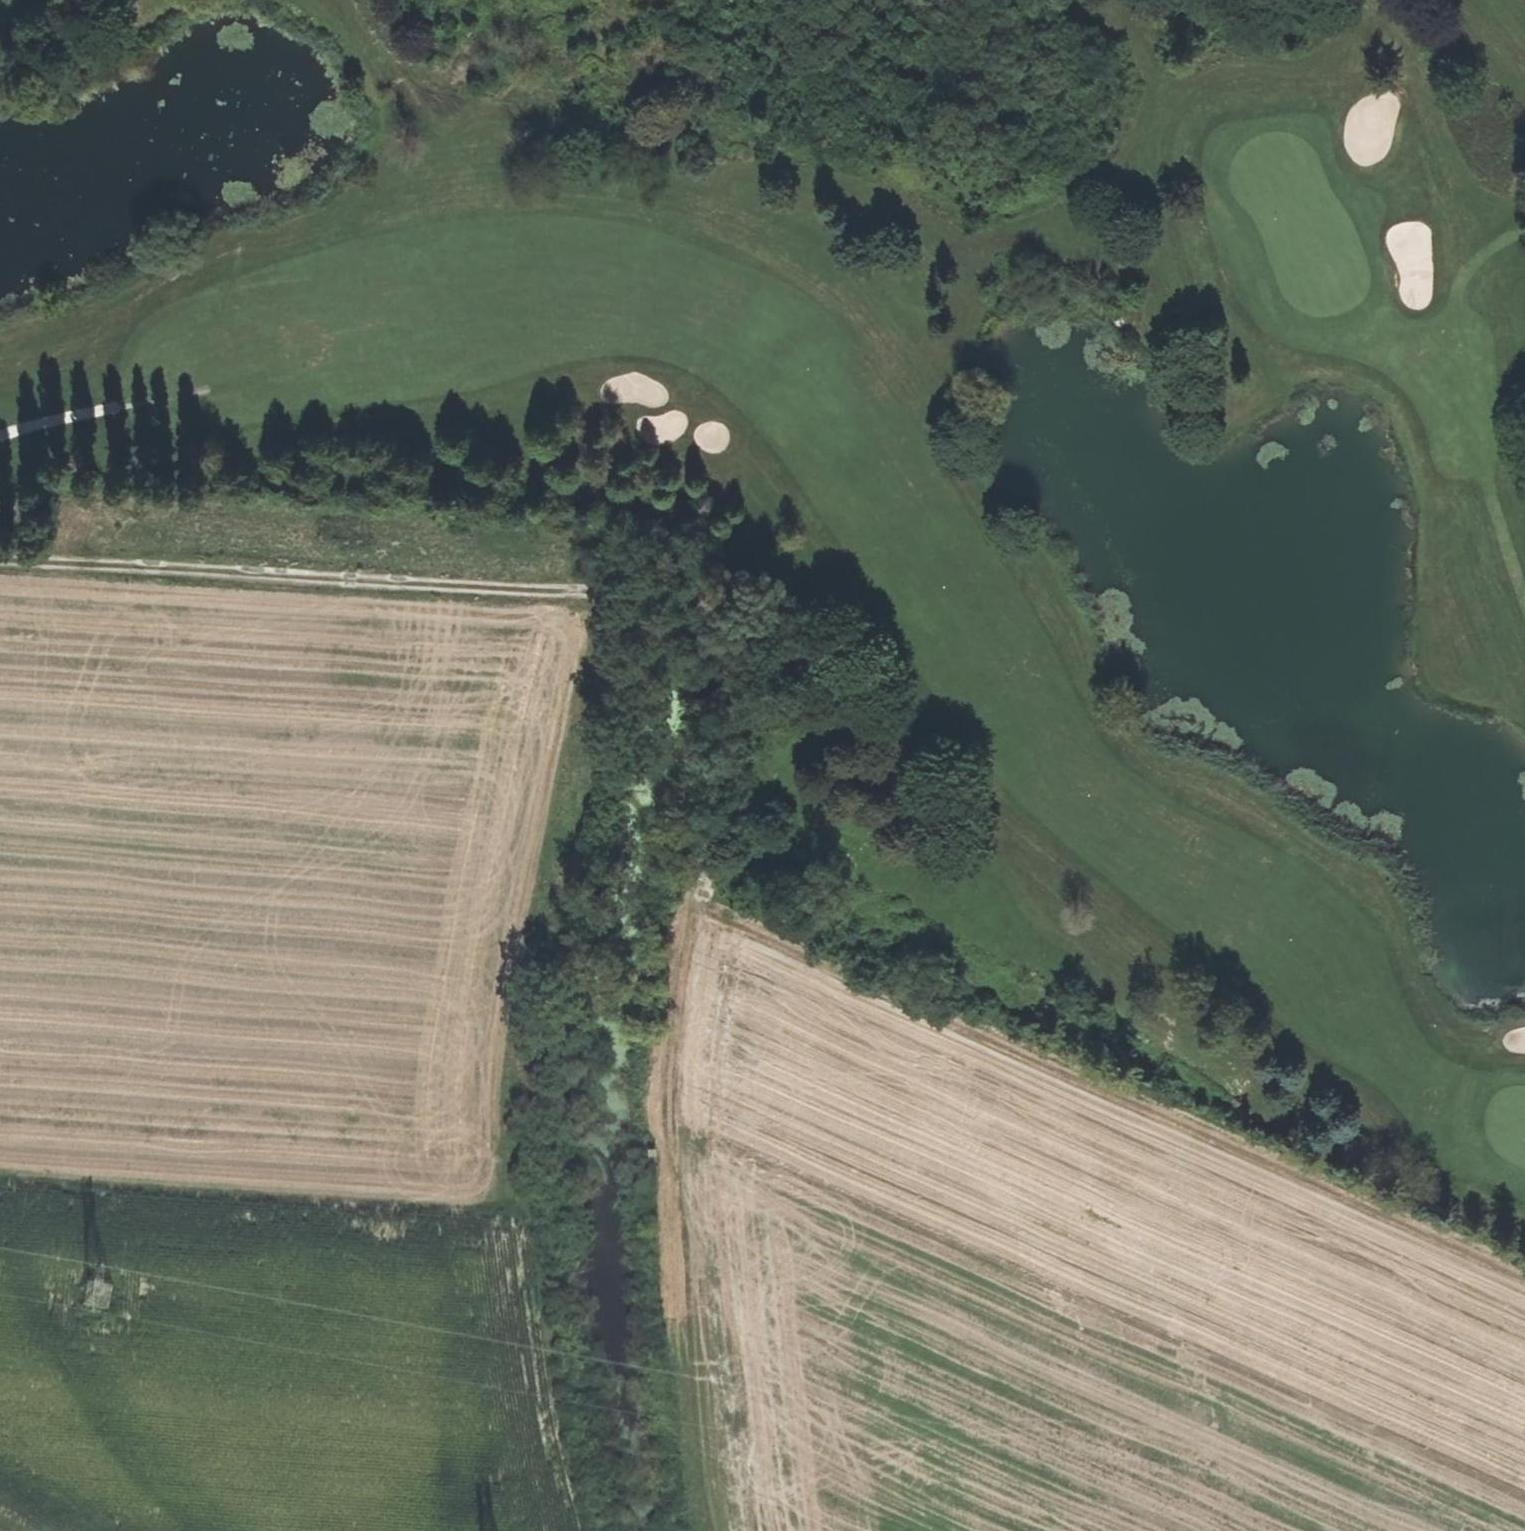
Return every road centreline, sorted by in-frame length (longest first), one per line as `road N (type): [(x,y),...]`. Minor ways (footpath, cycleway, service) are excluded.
road 1 (track): [(683,1138),(706,891),(703,808),(719,583),(0,544)]
road 2 (track): [(706,891),(716,911),(740,924),(1524,1266)]

